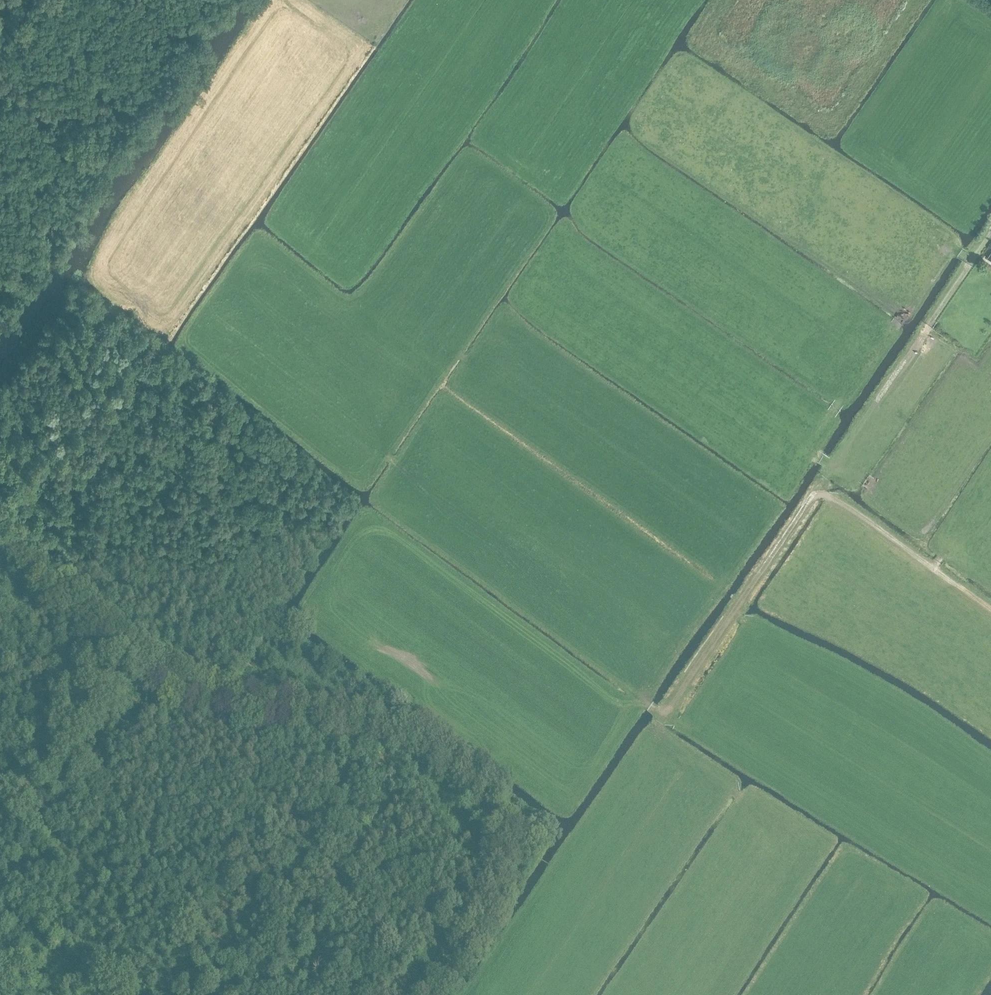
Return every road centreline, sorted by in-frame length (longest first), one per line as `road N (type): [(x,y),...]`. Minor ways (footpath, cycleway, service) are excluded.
road 1 (track): [(432,994),(498,876),(497,825),(476,786),(435,755),(359,726),(235,707),(168,683),(55,594),(0,519)]
road 2 (track): [(932,568),(818,493),(666,713),(641,705)]
road 3 (track): [(818,493),(973,258),(950,247)]

